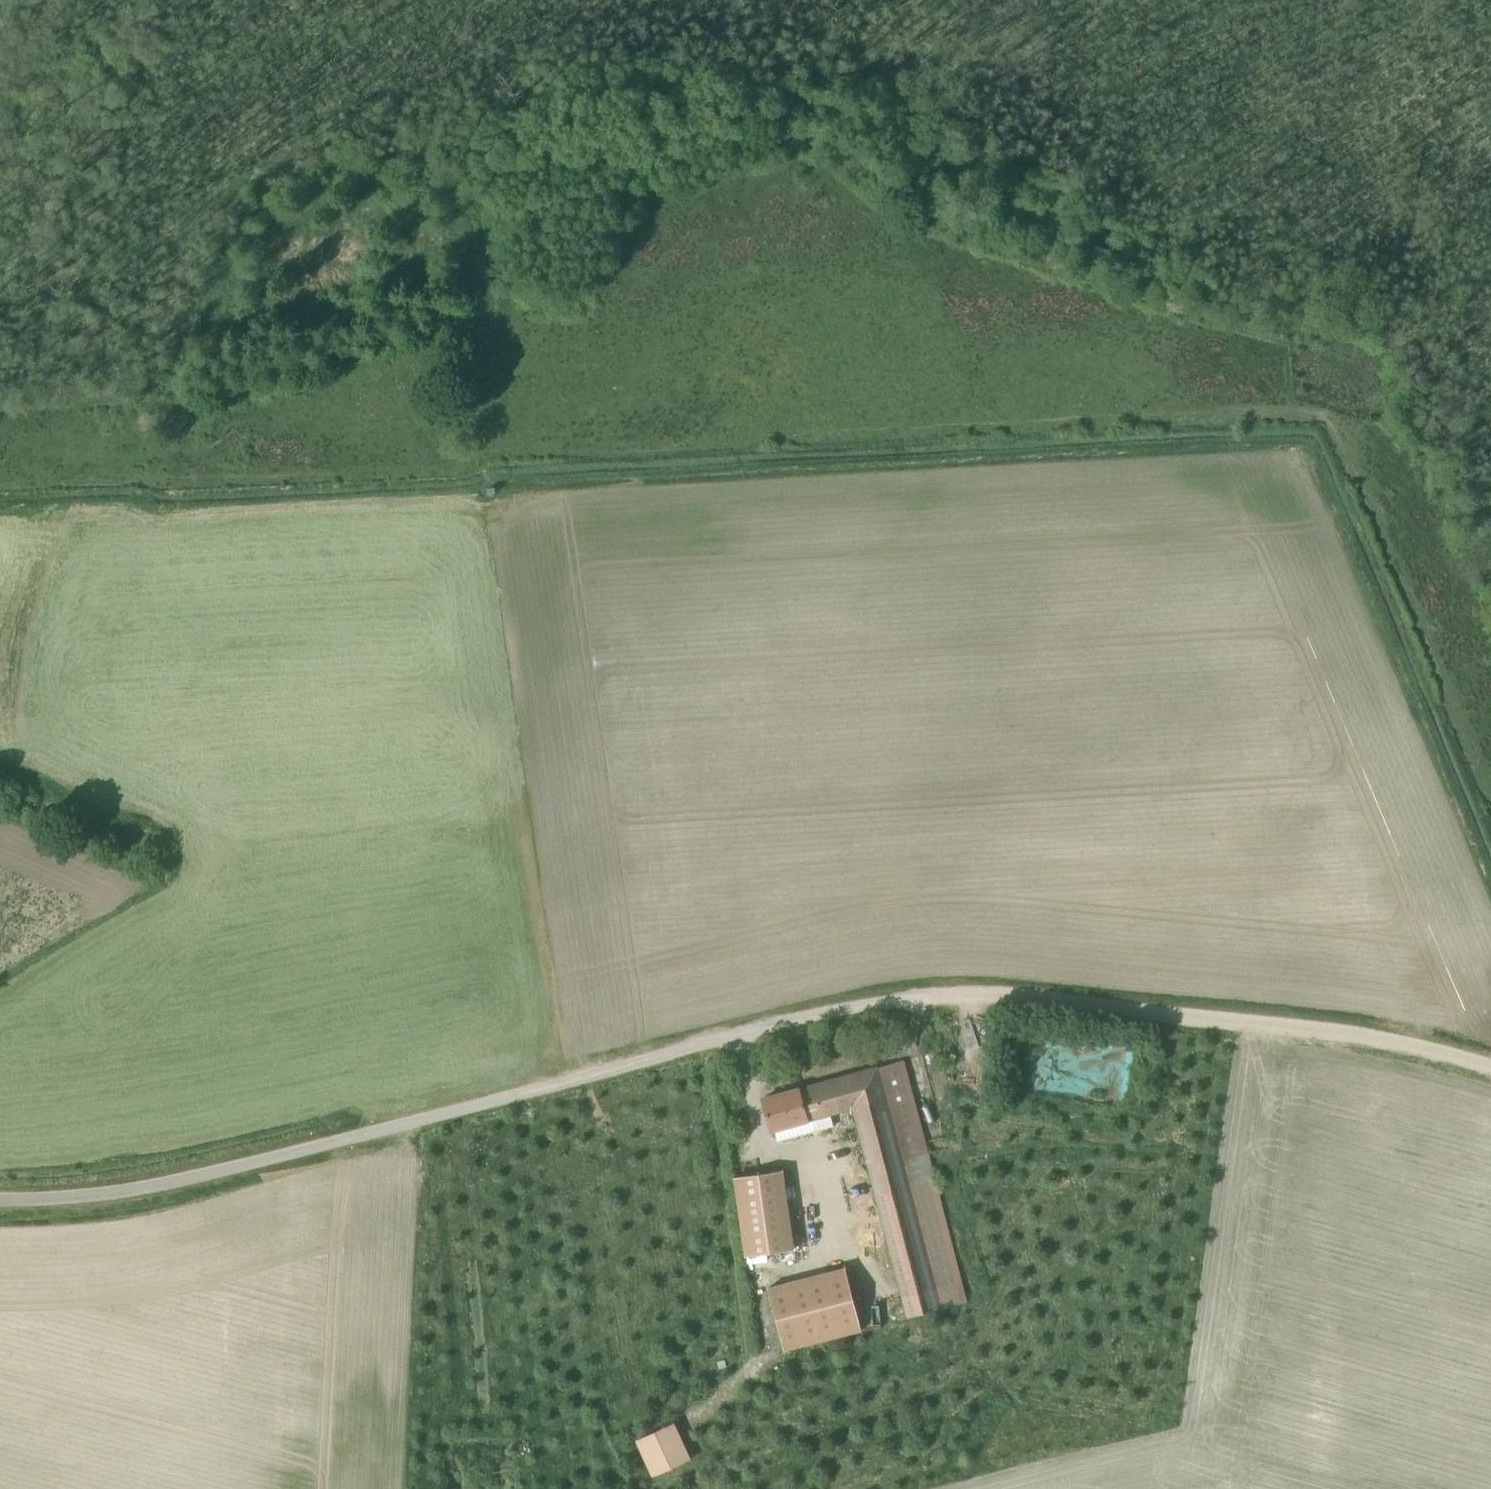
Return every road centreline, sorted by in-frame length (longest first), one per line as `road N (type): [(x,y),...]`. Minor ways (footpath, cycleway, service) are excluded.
road 1 (unclassified): [(0,1197),(127,1183),(345,1137),(799,1020),(935,997)]
road 2 (track): [(1490,1068),(1358,1035),(1005,994),(935,997)]

